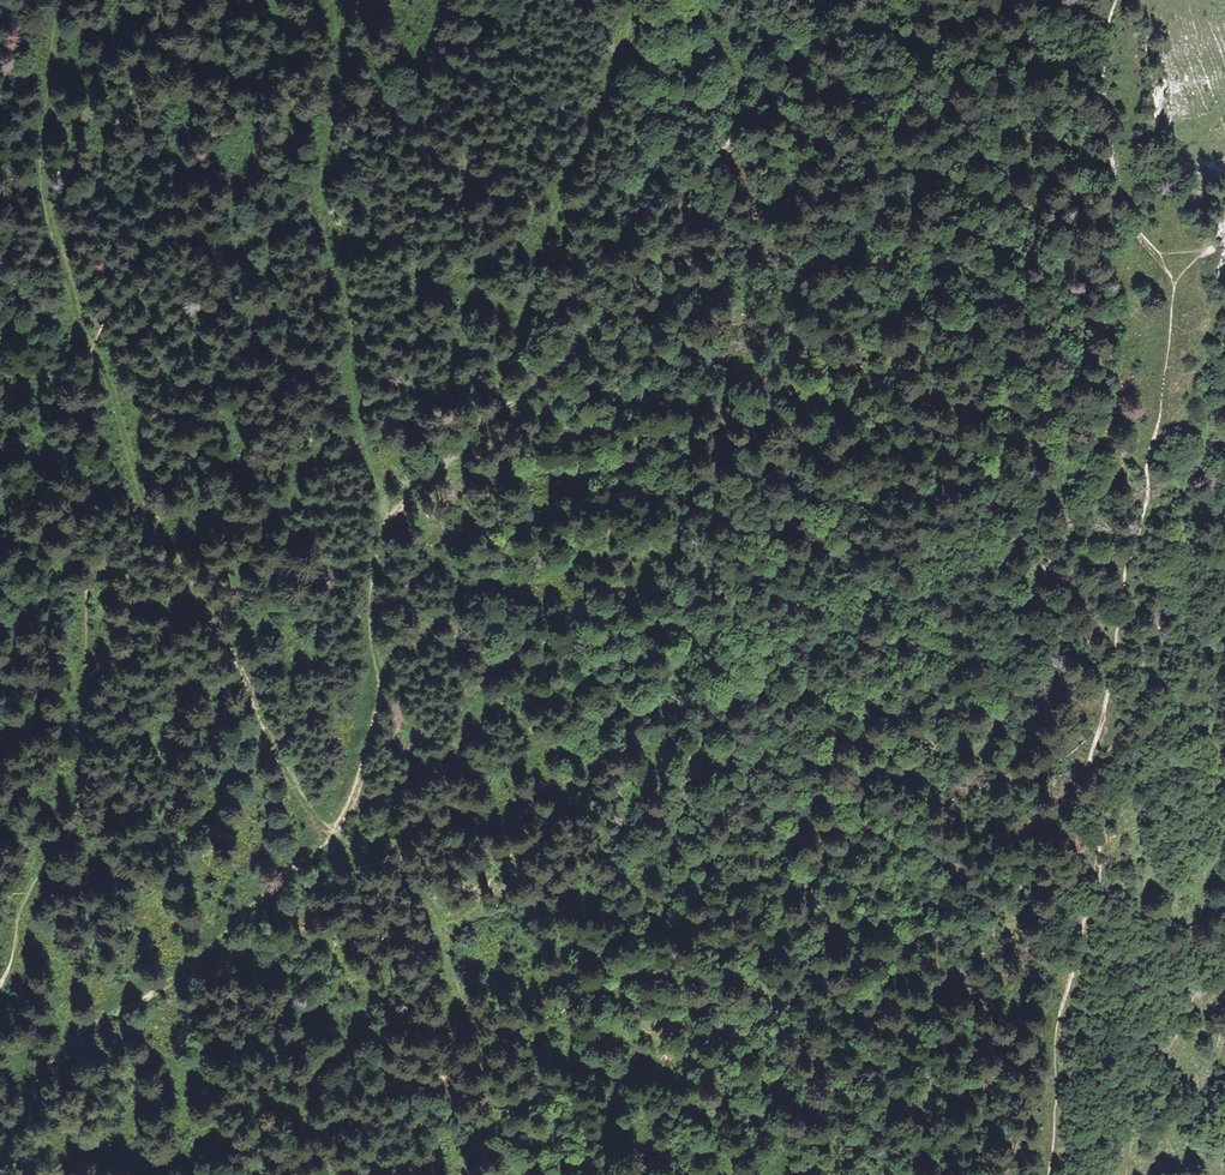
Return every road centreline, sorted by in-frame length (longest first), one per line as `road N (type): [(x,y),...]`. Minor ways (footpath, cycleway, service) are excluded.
road 1 (track): [(66,0),(45,181),(91,348),(159,527),(242,669),(262,724),(328,841)]

